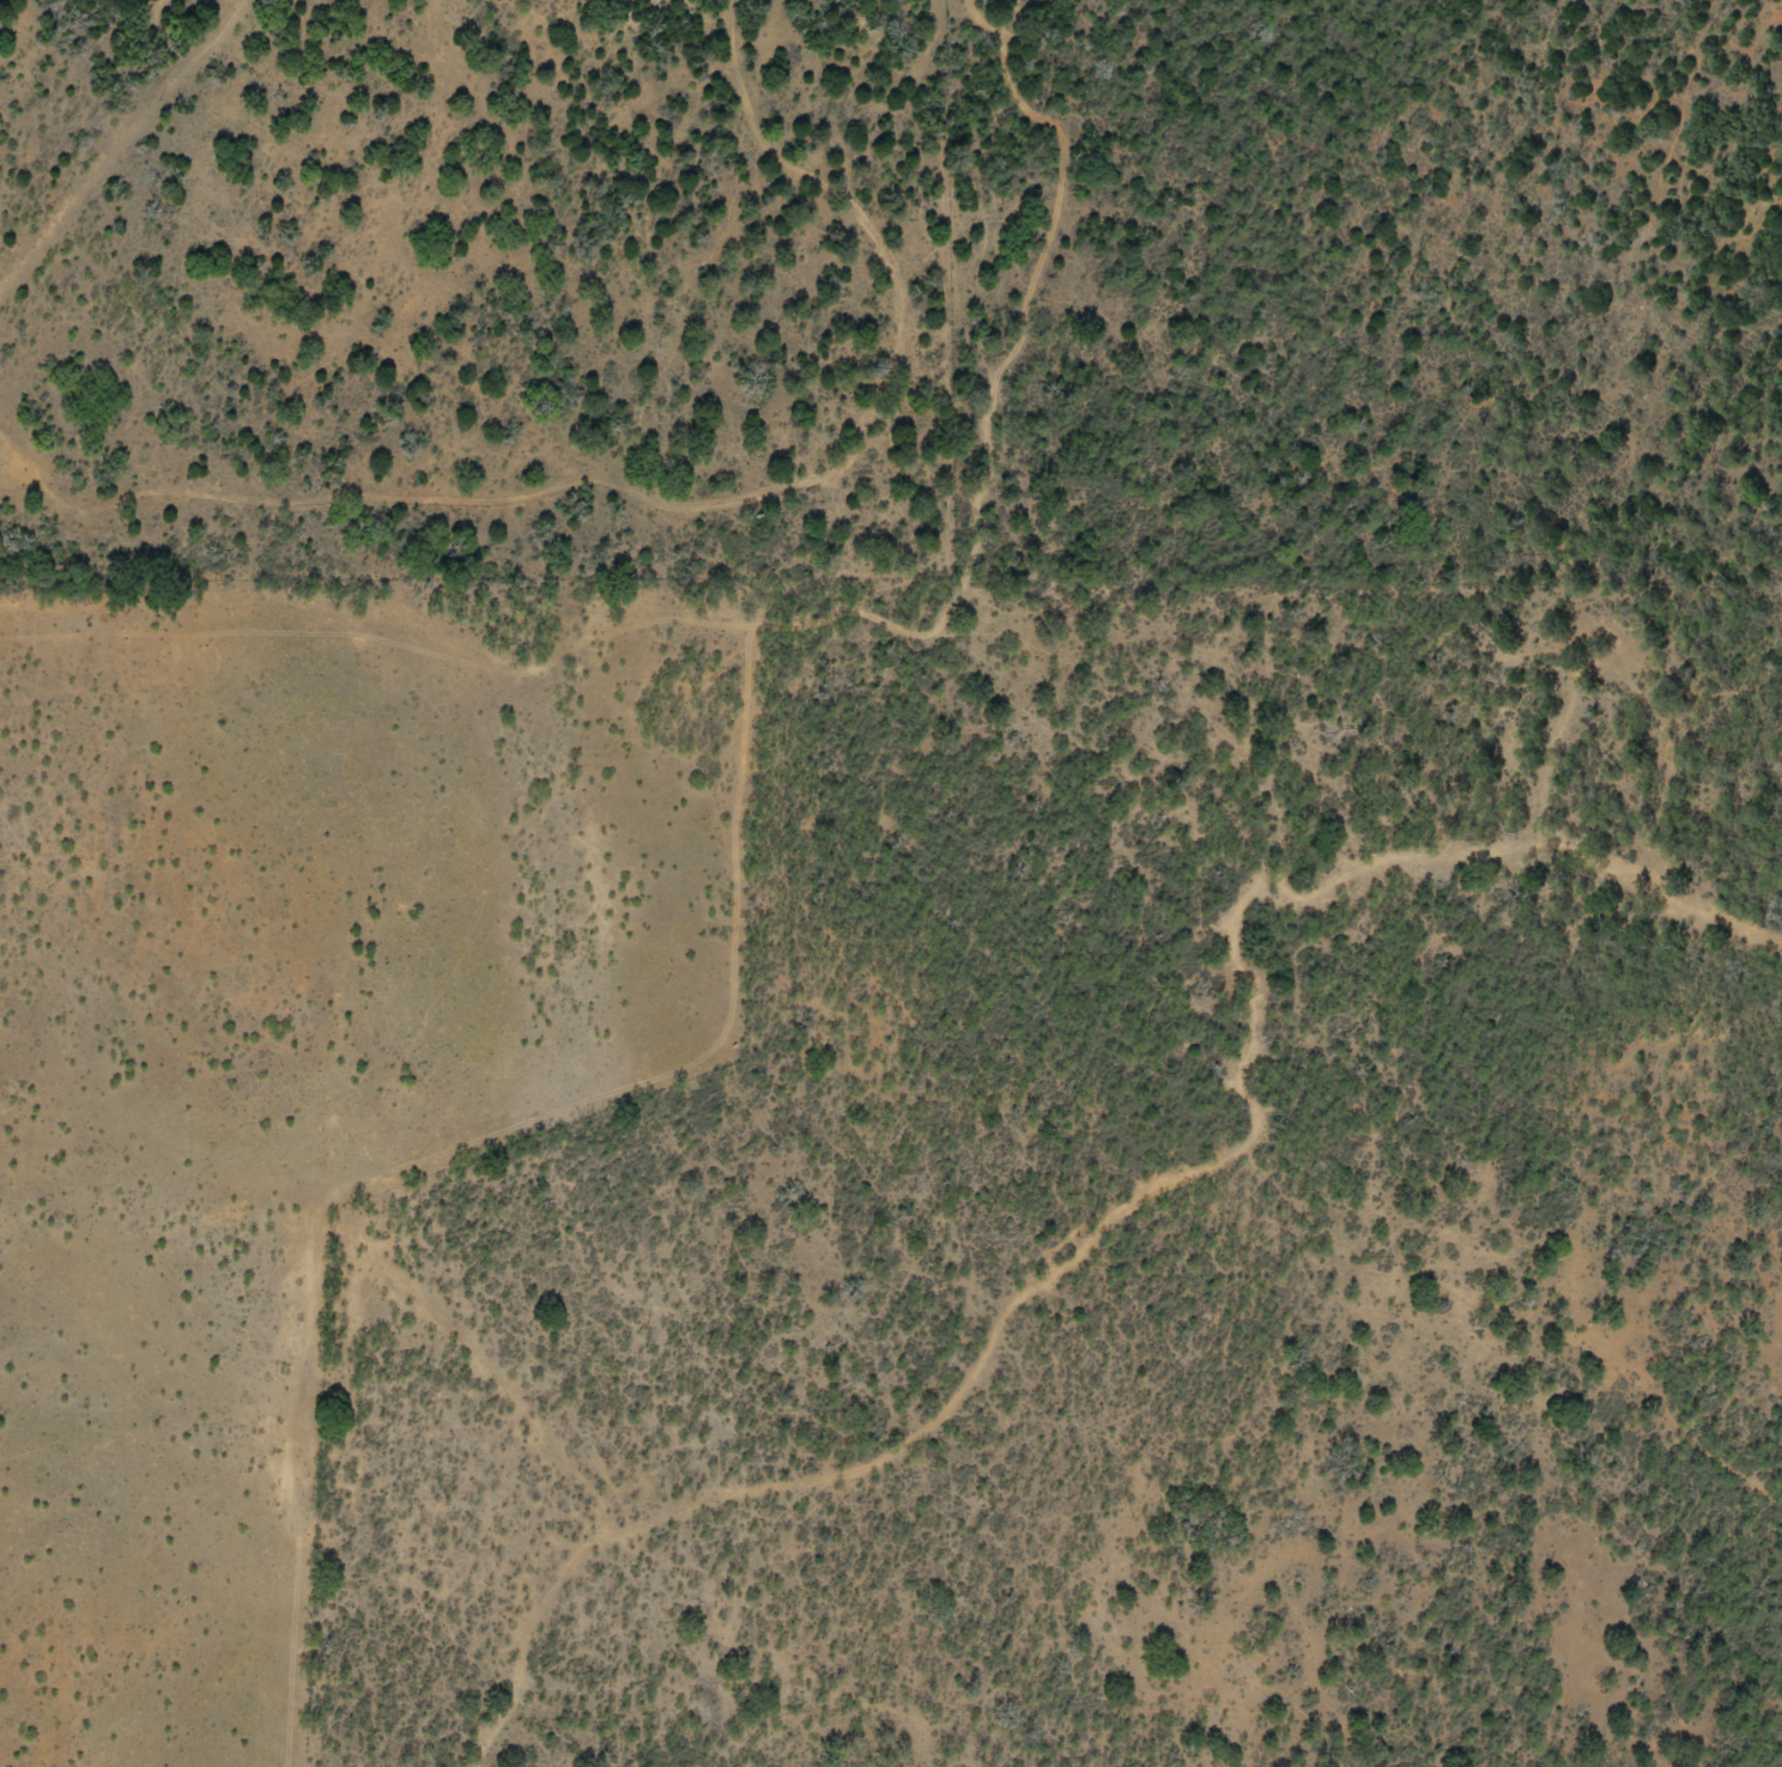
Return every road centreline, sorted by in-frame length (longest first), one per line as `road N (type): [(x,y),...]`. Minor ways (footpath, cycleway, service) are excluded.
road 1 (residential): [(557,1766),(559,1754),(660,1659),(1229,1231),(1271,1177),(1307,1039)]

